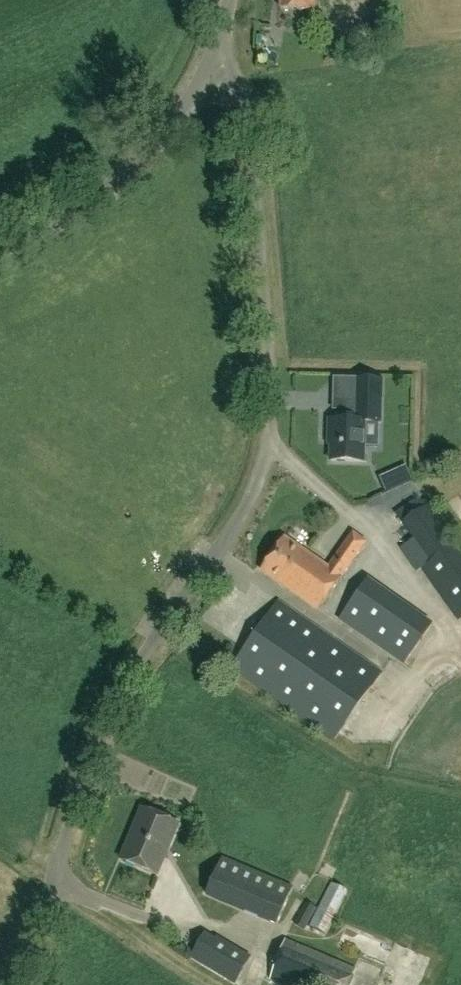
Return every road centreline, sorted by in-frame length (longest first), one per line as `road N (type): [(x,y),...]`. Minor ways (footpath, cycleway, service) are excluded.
road 1 (unclassified): [(21,984),(112,711),(259,482),(271,435),(248,121),(216,58)]
road 2 (unclassified): [(0,252),(135,172),(216,58)]

